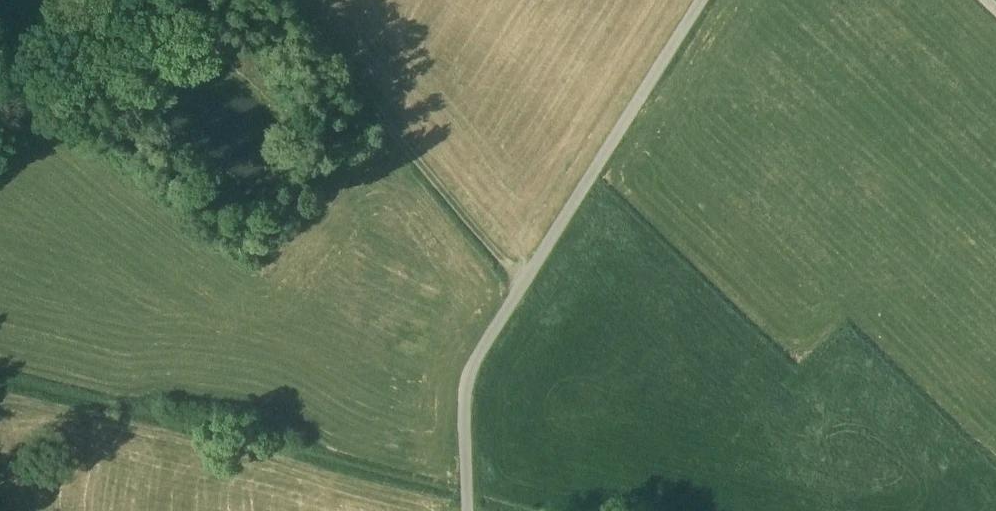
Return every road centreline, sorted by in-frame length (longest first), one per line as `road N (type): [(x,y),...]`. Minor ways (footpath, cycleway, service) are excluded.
road 1 (track): [(702,0),(478,355),(465,415),(468,510)]
road 2 (track): [(285,0),(522,283)]

